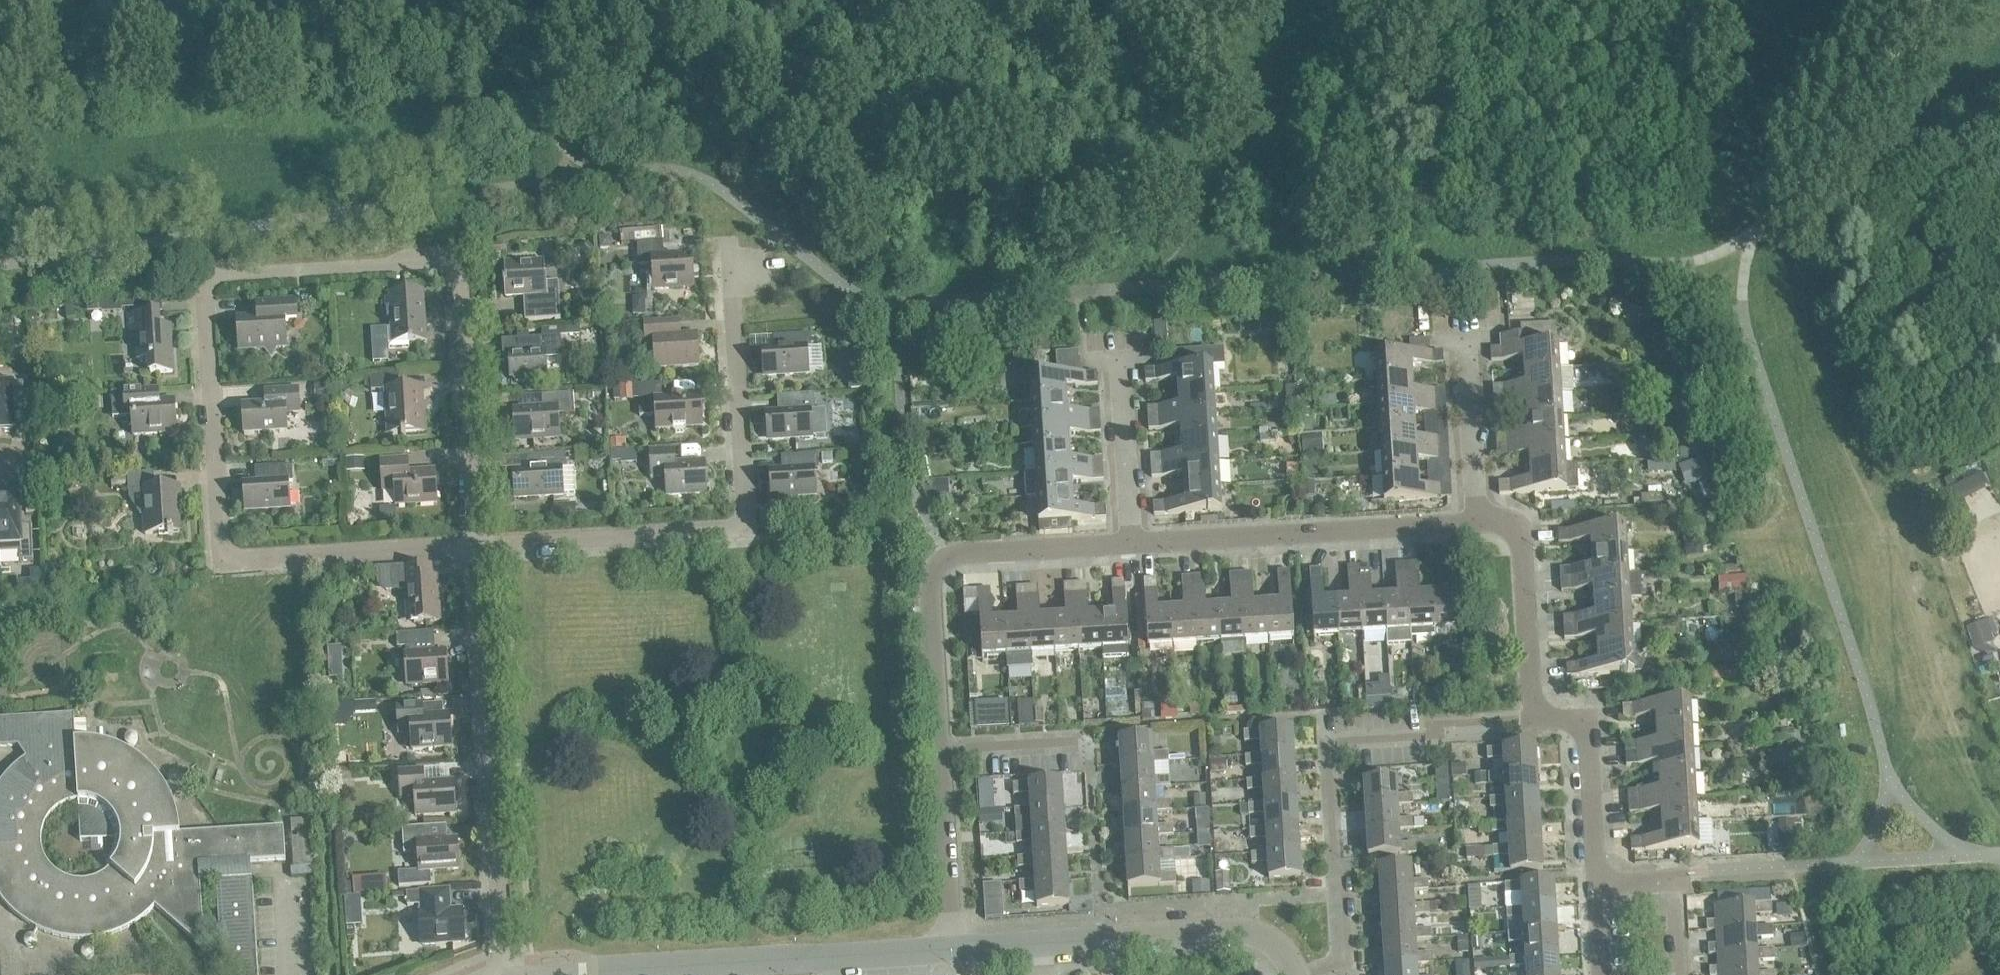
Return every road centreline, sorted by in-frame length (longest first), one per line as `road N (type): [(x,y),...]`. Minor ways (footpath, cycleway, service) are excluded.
road 1 (residential): [(473,552),(455,264),(238,273),(205,281),(197,294),(214,564)]
road 2 (residential): [(473,552),(741,532),(732,274),(743,273)]
road 3 (unknown): [(227,974),(208,696),(0,707)]
road 4 (residential): [(1535,720),(1324,747),(1341,962),(1306,974)]
road 5 (residential): [(493,974),(473,552)]
road 6 (residential): [(940,751),(927,594),(946,558),(1143,539)]
road 7 (tertiary): [(955,952),(1251,935),(1283,954),(1292,974)]
road 8 (residential): [(1143,539),(1488,511)]
road 9 (residential): [(214,564),(473,552)]
road 10 (residential): [(1488,511),(1511,520),(1519,542),(1535,720)]
road 11 (unknown): [(221,890),(0,905)]
road 12 (residential): [(1535,720),(1573,720),(1587,743),(1592,885)]
road 13 (residential): [(955,952),(940,751)]
road 14 (residential): [(1143,539),(1134,359)]
road 15 (tertiary): [(623,972),(797,961)]
road 16 (residential): [(1488,511),(1479,342)]
road 17 (tertiary): [(797,961),(955,952)]
road 18 (residential): [(940,751),(1087,743)]

